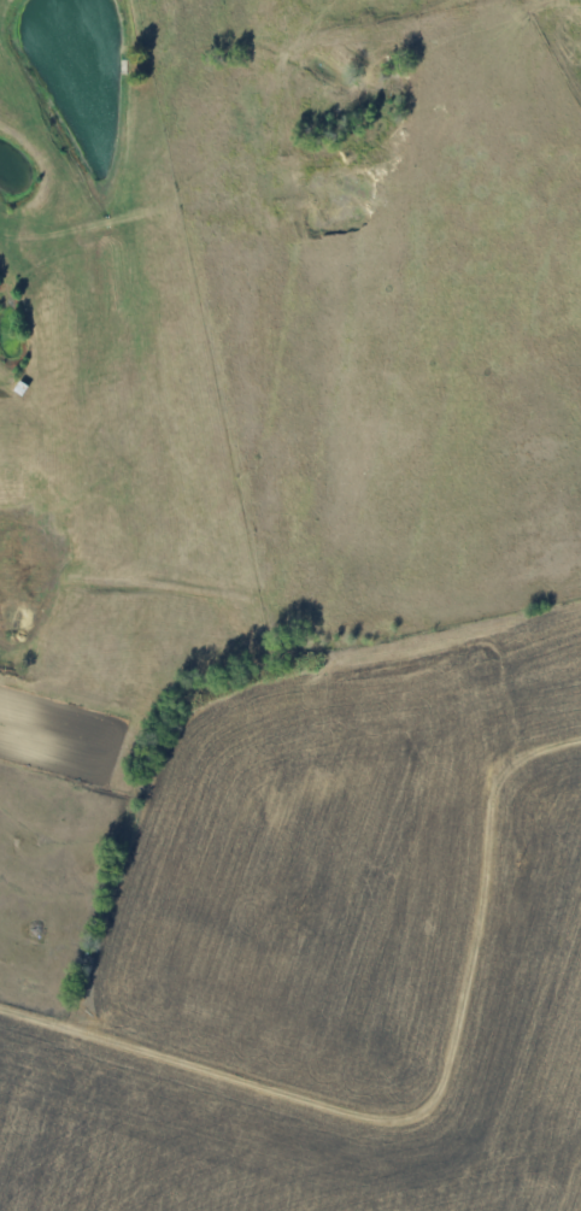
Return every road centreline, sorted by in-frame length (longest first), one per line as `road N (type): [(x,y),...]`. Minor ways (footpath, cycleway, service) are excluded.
road 1 (residential): [(0,997),(92,977),(160,864),(204,823),(580,730)]

